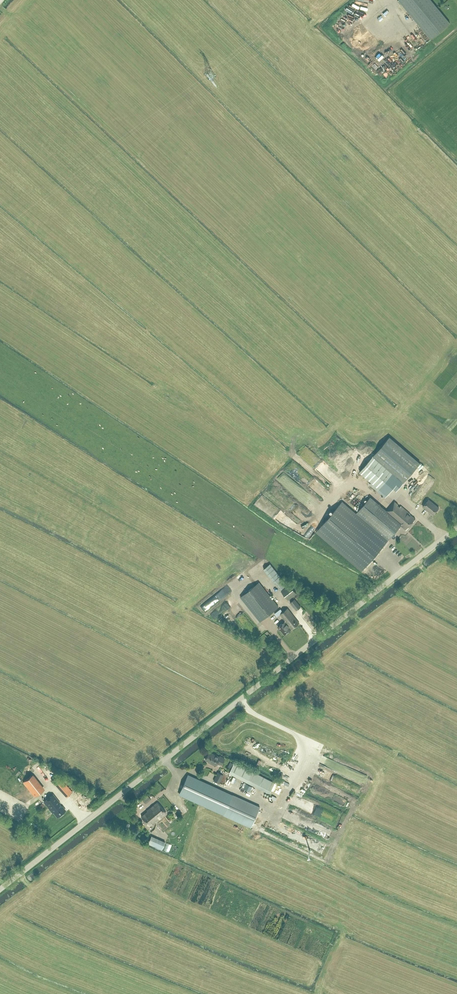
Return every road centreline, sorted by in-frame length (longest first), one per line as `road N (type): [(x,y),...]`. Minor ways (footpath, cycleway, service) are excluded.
road 1 (unclassified): [(0,889),(456,526)]

